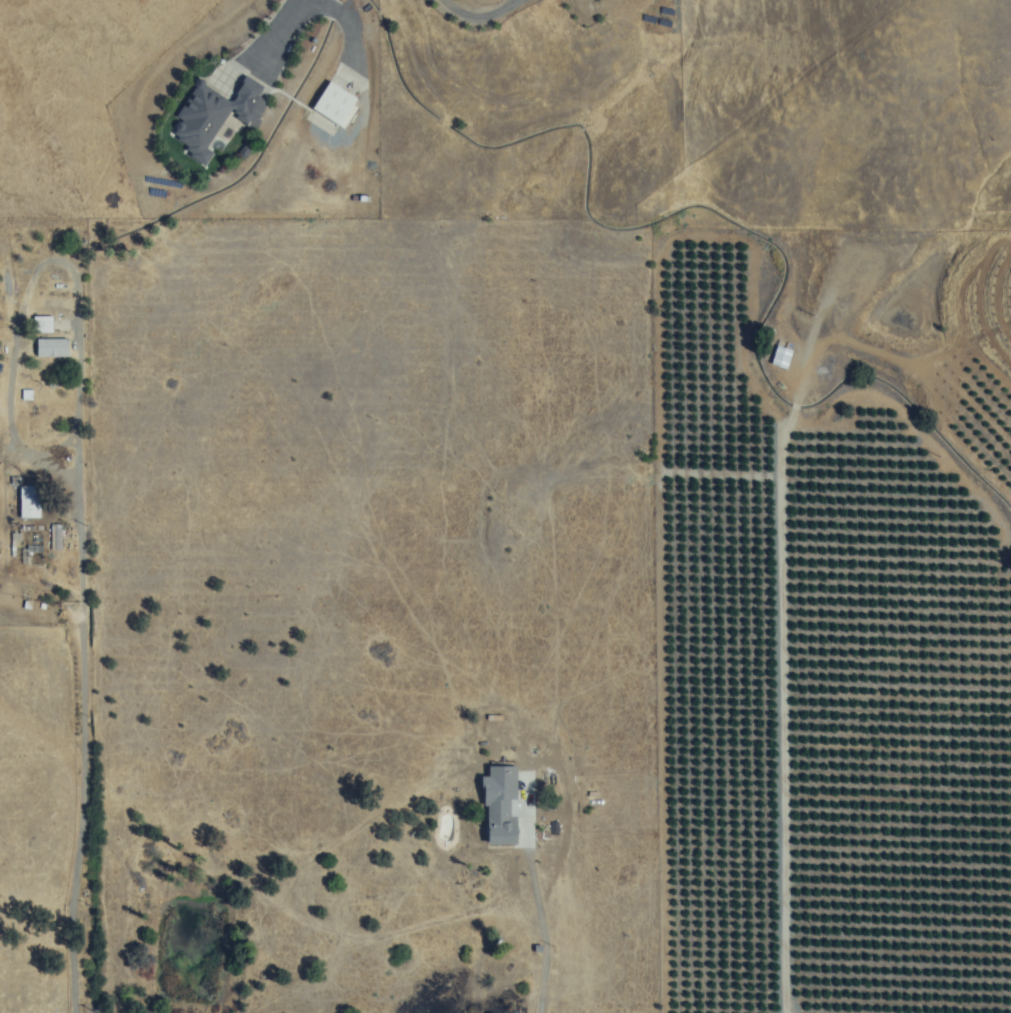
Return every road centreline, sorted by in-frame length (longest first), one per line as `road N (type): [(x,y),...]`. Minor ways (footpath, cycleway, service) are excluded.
road 1 (residential): [(830,1012),(835,456),(888,299)]

